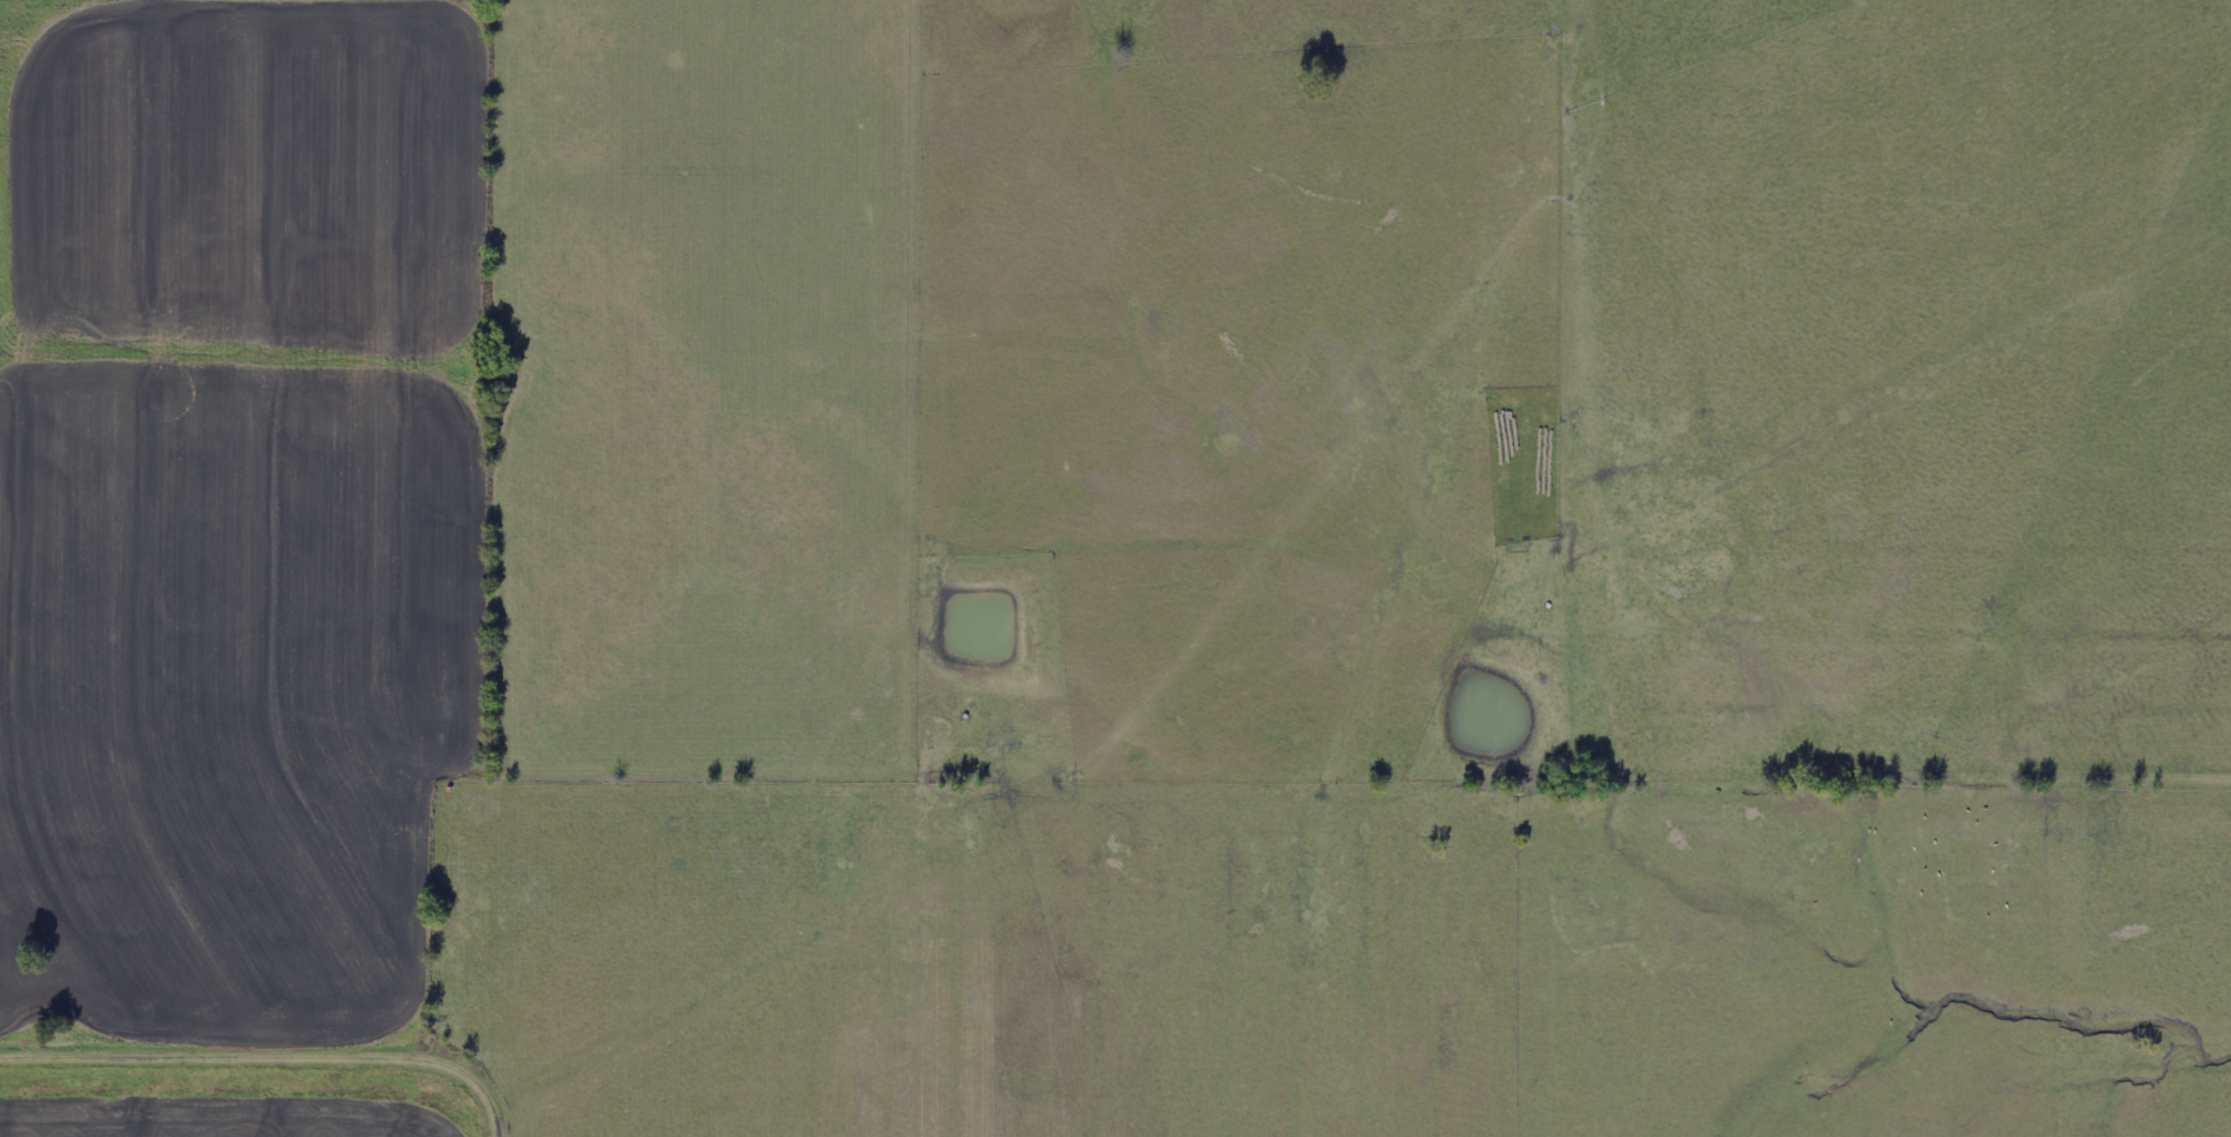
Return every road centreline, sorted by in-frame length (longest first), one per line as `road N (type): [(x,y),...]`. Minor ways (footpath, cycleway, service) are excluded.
road 1 (residential): [(505,1136),(490,1090),(454,1067),(312,1058),(0,1058)]

